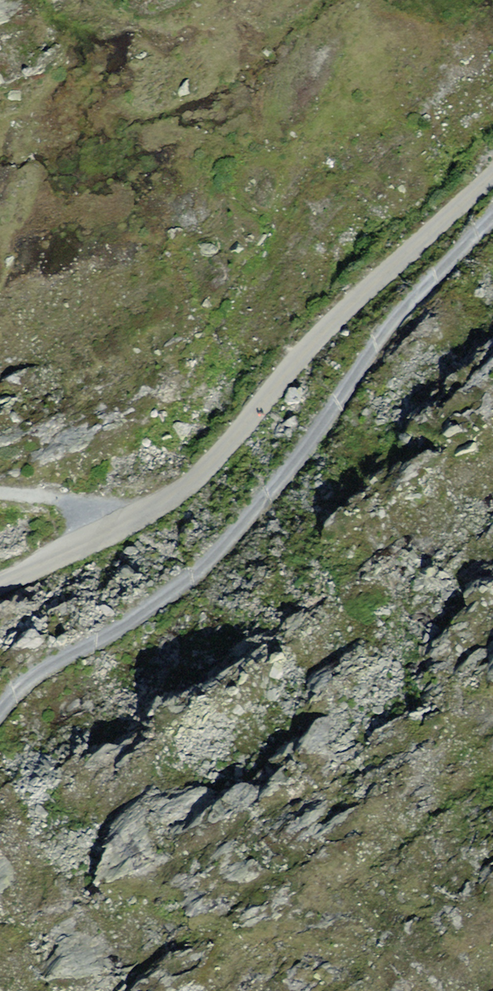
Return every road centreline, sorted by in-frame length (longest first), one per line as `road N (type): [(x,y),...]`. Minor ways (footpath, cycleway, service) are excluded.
road 1 (track): [(492,215),(385,329),(333,412),(205,563),(104,639),(20,686),(0,710)]
road 2 (unclassified): [(0,580),(183,487),(317,337),(492,174)]
road 3 (track): [(109,530),(86,506),(0,492)]

